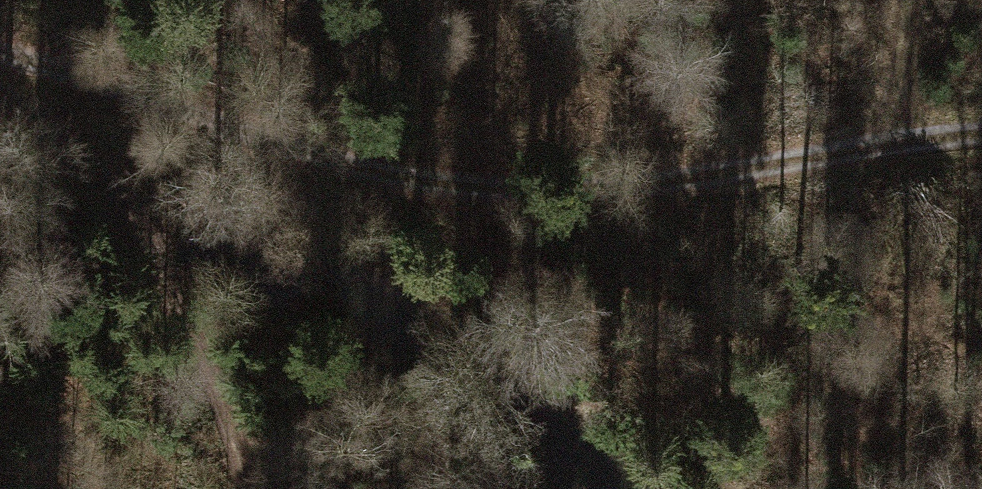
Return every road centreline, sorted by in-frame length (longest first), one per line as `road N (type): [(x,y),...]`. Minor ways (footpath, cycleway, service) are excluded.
road 1 (track): [(981,141),(816,153),(674,181),(457,189),(285,148),(93,80),(0,62)]
road 2 (track): [(0,94),(131,205),(219,384),(240,488)]
road 3 (track): [(816,153),(901,0)]

